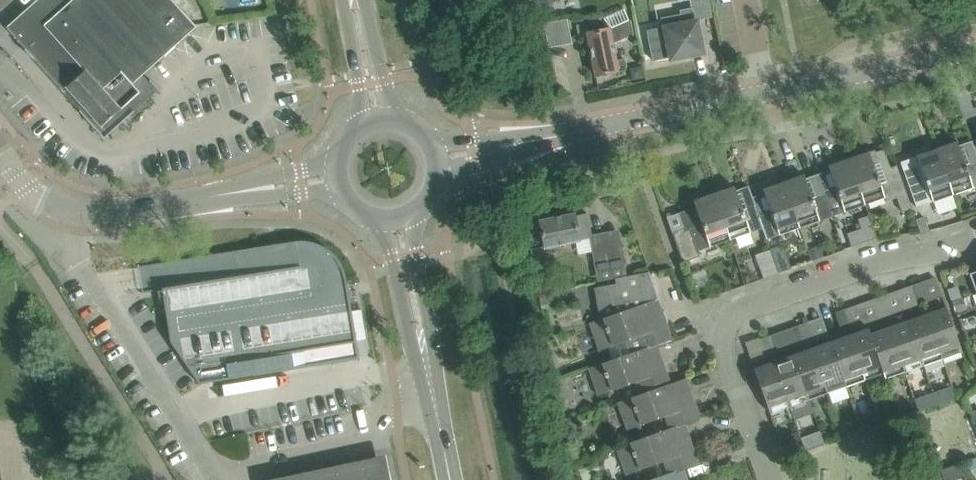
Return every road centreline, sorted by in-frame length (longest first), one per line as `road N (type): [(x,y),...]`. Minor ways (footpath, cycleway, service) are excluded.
road 1 (residential): [(769,479),(726,353),(737,313),(888,258),(975,239)]
road 2 (residential): [(210,479),(79,266),(89,211)]
road 3 (tertiary): [(766,92),(975,50)]
road 4 (tertiary): [(588,129),(766,92)]
road 5 (unclassified): [(178,204),(347,196)]
road 6 (unclassified): [(341,163),(178,204)]
road 7 (secondary): [(387,220),(415,353),(432,370)]
road 8 (secondary): [(432,370),(437,350),(412,215)]
road 9 (tertiary): [(439,181),(588,129)]
road 10 (tertiary): [(588,129),(436,149)]
road 11 (secondary): [(345,0),(367,125)]
road 12 (secondary): [(396,120),(366,0)]

